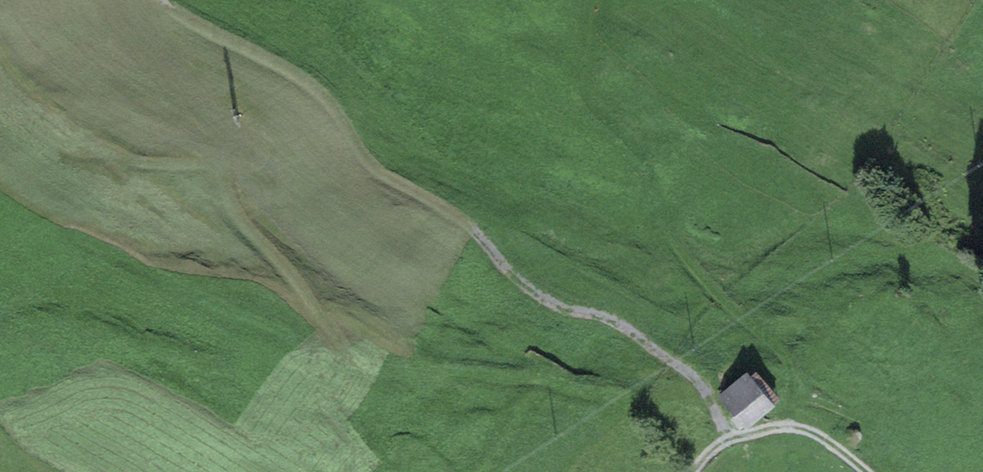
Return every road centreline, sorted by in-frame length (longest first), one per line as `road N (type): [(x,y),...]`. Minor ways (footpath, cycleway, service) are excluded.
road 1 (track): [(727,441),(691,375),(618,323),(537,296),(456,214),(375,169),(307,82),(158,0)]
road 2 (track): [(670,471),(626,401),(541,378),(361,366),(238,218),(224,172),(231,153)]
road 3 (track): [(781,426),(793,400),(793,374),(779,350),(681,253),(648,183)]
road 4 (track): [(865,471),(797,426),(721,443),(692,471)]

